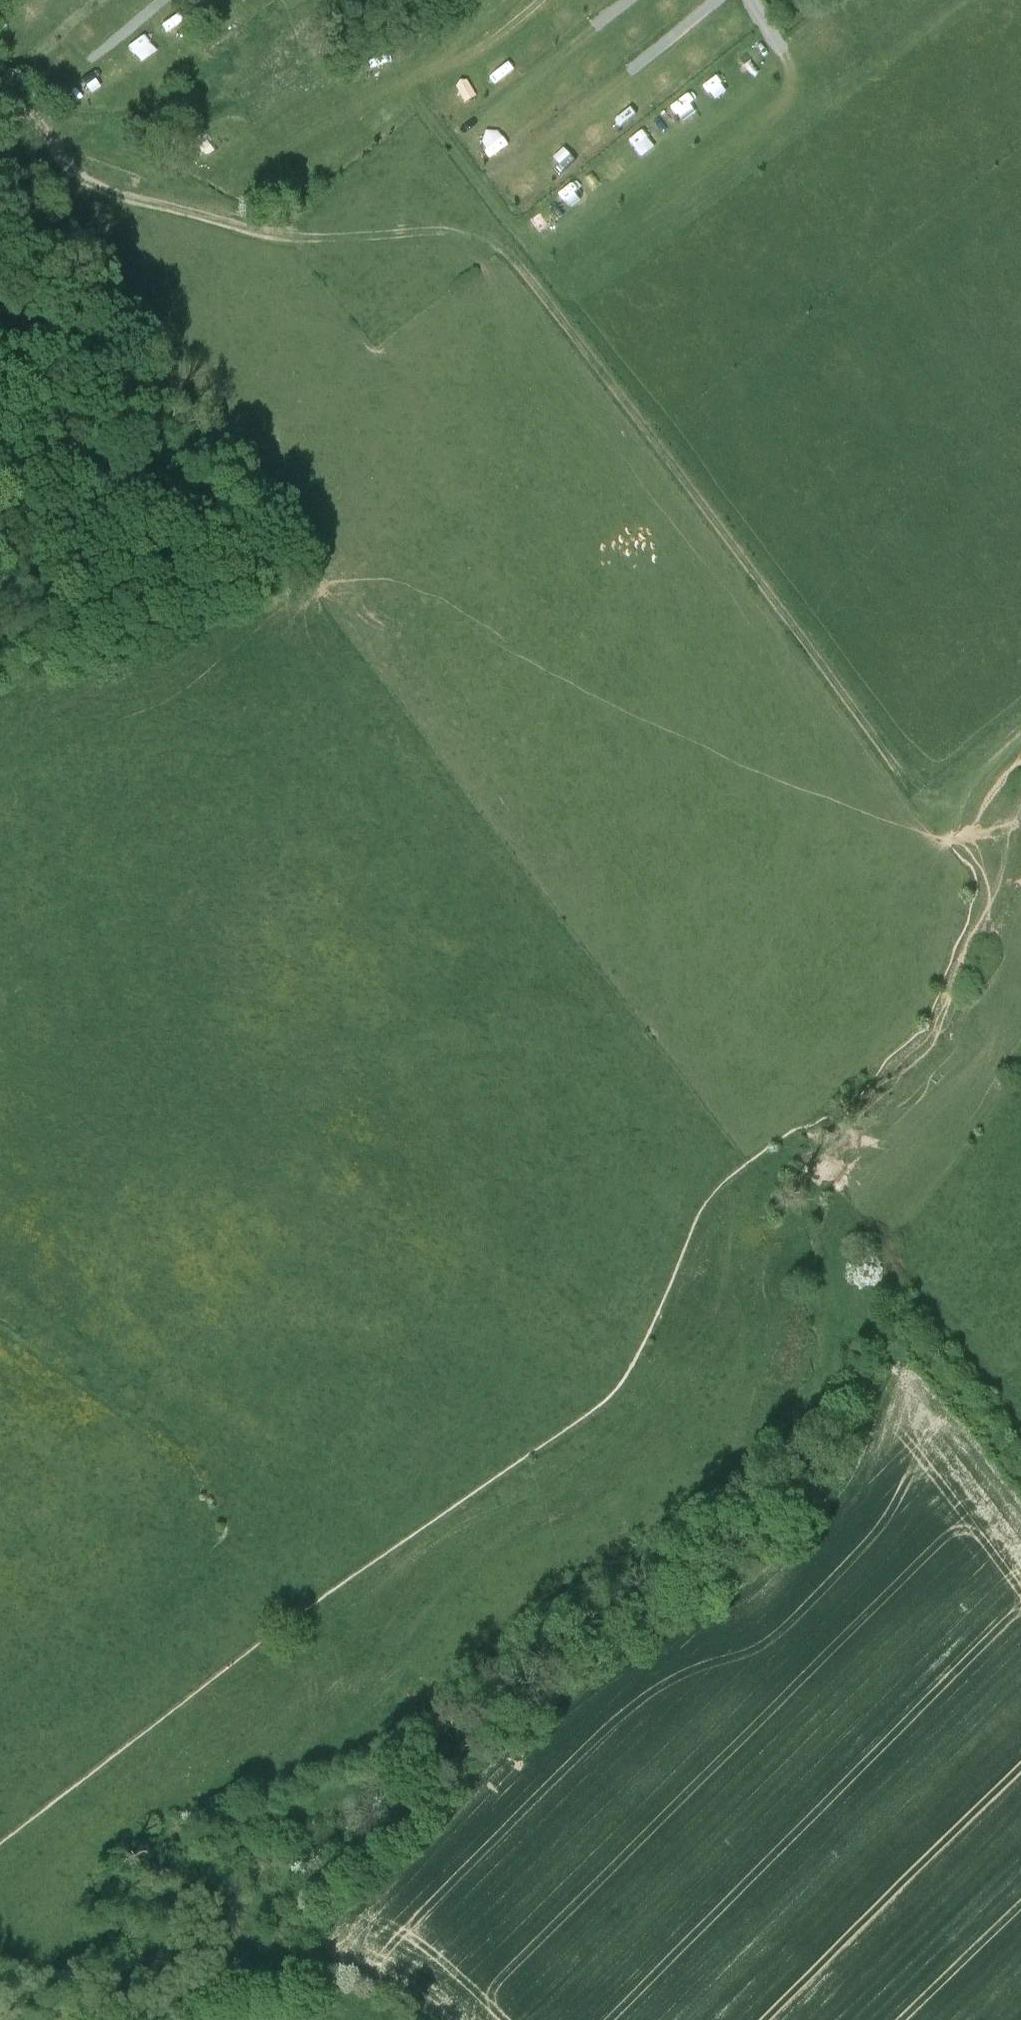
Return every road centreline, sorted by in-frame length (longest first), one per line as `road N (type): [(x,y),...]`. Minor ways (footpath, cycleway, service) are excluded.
road 1 (track): [(0,87),(63,163),(126,197),(285,235),(448,230),(509,252),(919,796),(946,799),(974,772)]

